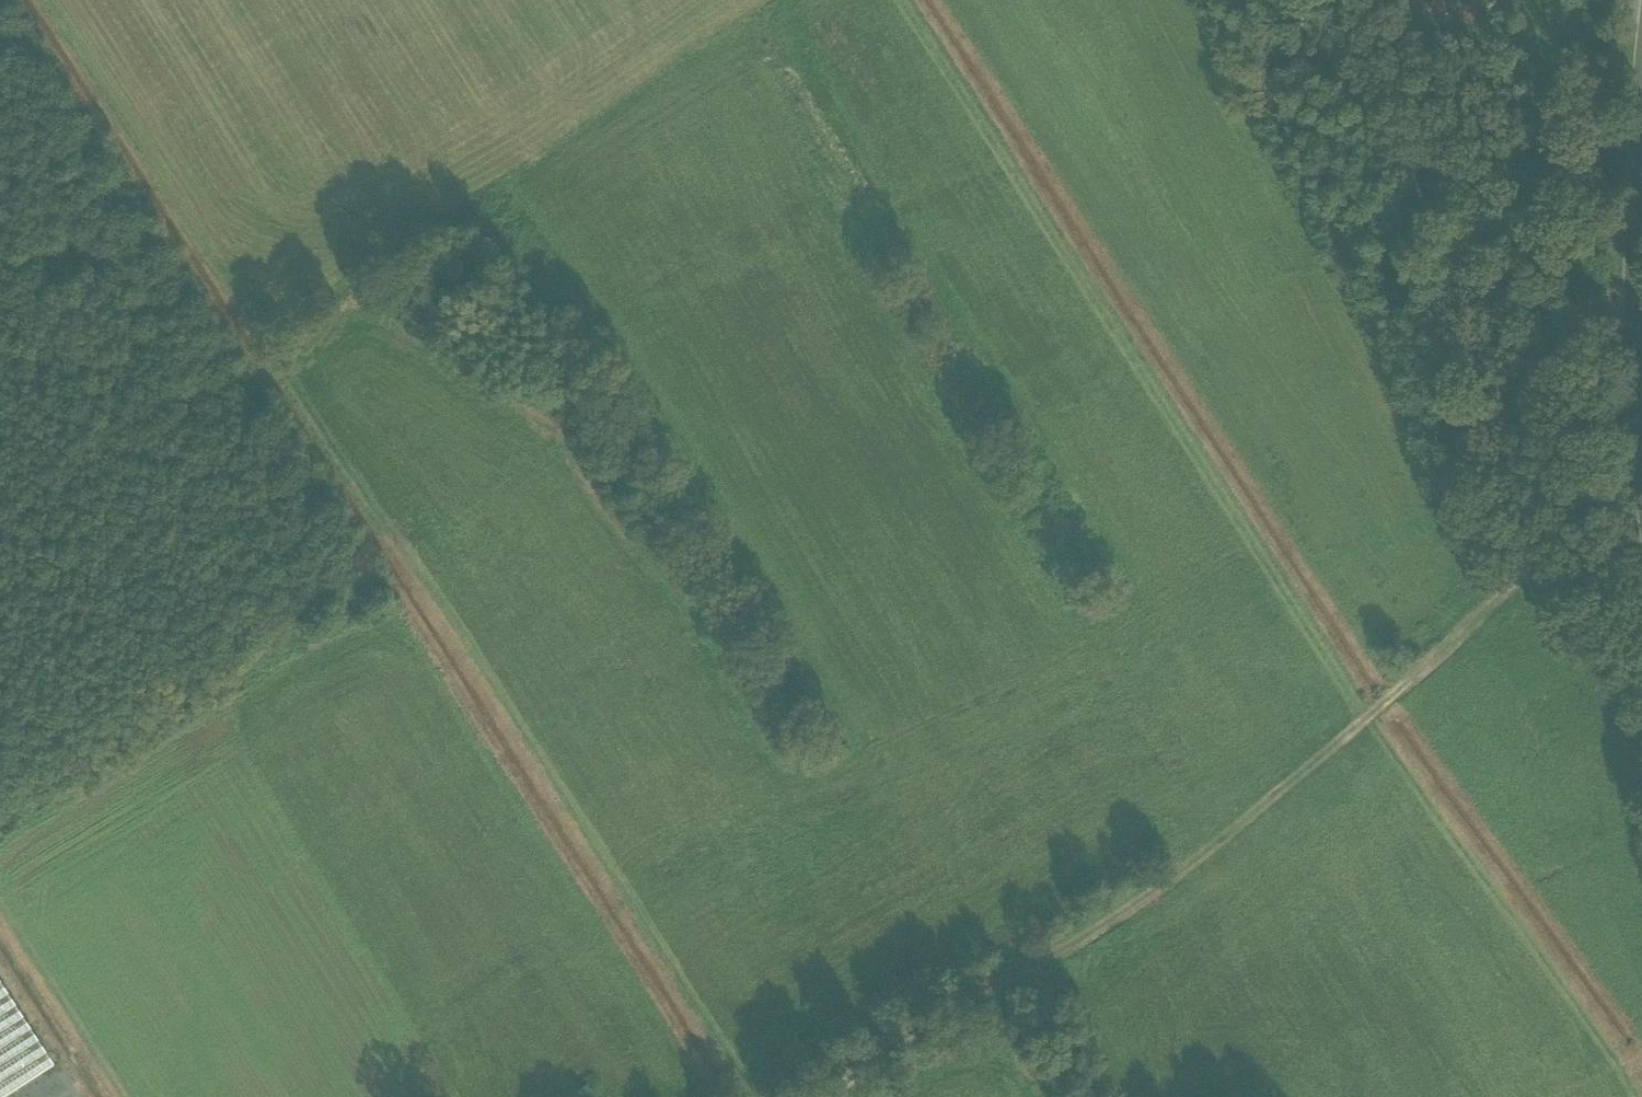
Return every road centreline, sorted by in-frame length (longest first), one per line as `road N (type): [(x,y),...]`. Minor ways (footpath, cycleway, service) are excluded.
road 1 (track): [(822,1096),(1315,765),(1525,567),(1540,530),(1522,445),(1540,348),(1573,305),(1636,290)]
road 2 (secondary): [(1641,416),(1636,290),(1641,170)]

